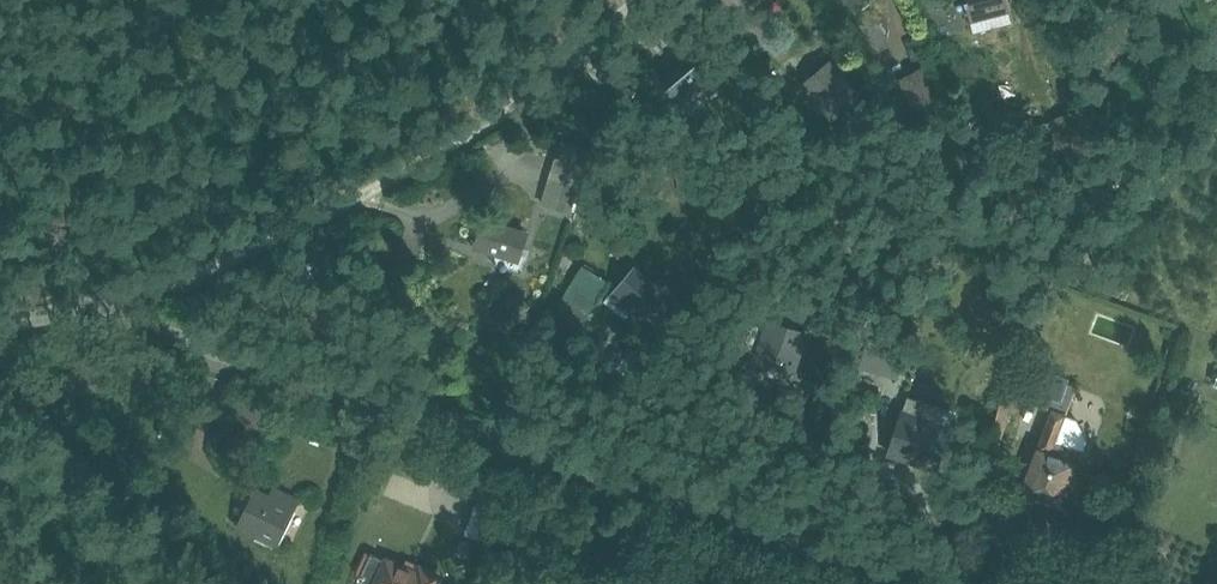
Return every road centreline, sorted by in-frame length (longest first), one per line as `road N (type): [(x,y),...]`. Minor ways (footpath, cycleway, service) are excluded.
road 1 (unclassified): [(913,583),(86,314)]
road 2 (residential): [(86,314),(169,300),(345,211),(524,99),(633,0)]

